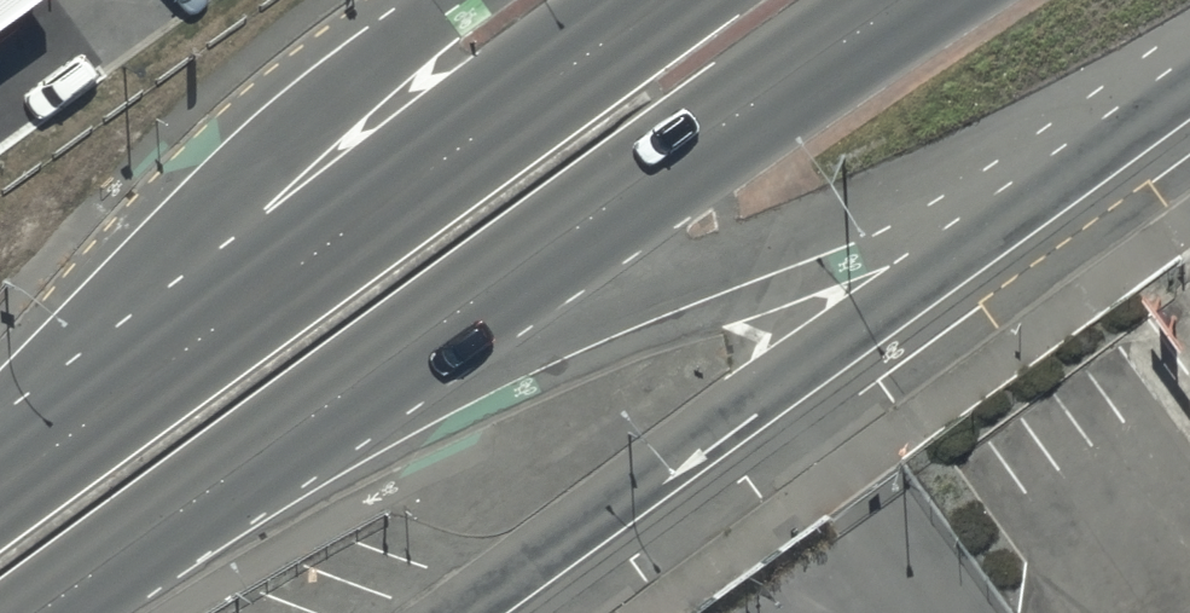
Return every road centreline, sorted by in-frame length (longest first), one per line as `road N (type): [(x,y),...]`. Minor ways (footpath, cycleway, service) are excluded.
road 1 (primary): [(1189,65),(300,430)]
road 2 (secondary): [(1189,93),(479,612)]
road 3 (primary): [(906,0),(300,430)]
road 4 (primary): [(66,438),(665,0)]
road 5 (secondary): [(66,438),(235,186),(380,48),(443,0)]
road 6 (primary): [(300,430),(46,612)]

